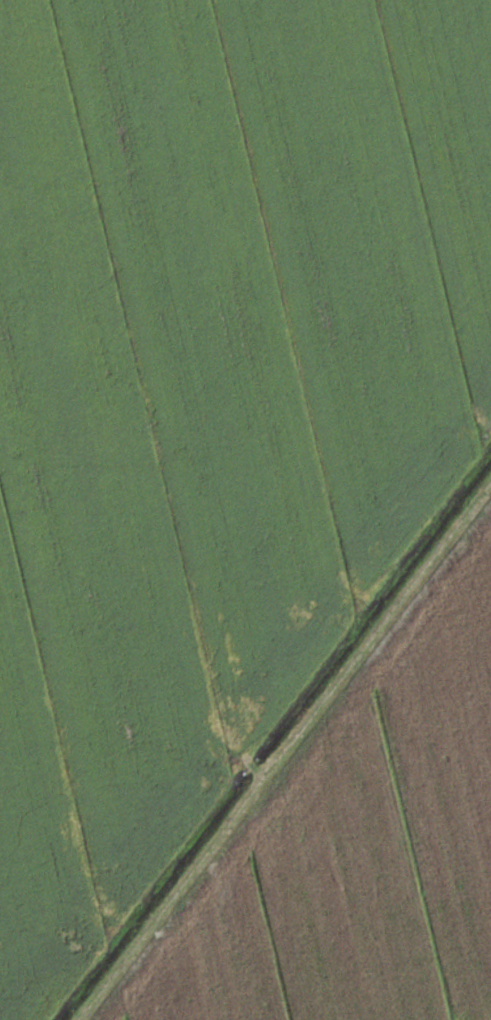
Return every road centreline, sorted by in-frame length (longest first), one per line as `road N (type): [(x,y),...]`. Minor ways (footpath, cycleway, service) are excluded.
road 1 (track): [(490,482),(79,1019)]

